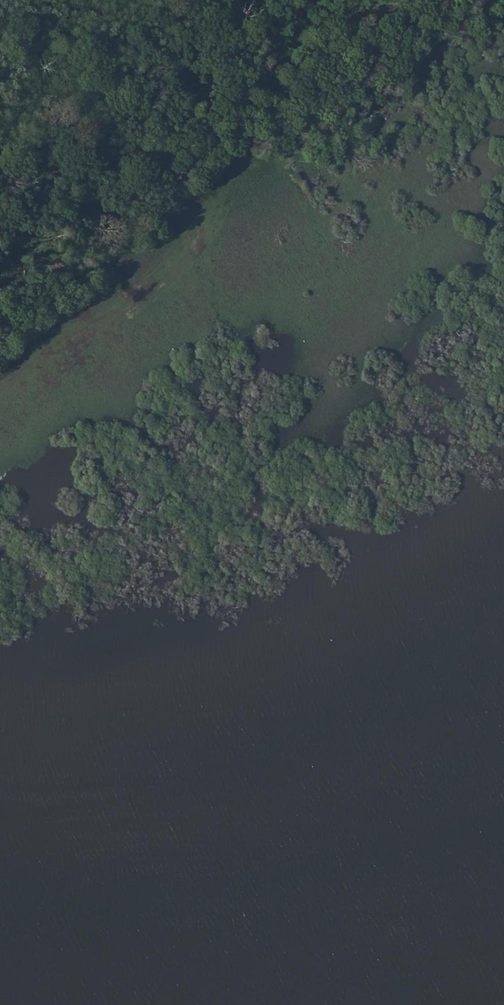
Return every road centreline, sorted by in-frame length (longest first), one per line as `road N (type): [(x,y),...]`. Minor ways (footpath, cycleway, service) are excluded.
road 1 (track): [(0,367),(50,328),(151,292),(247,148),(294,59),(311,0)]

